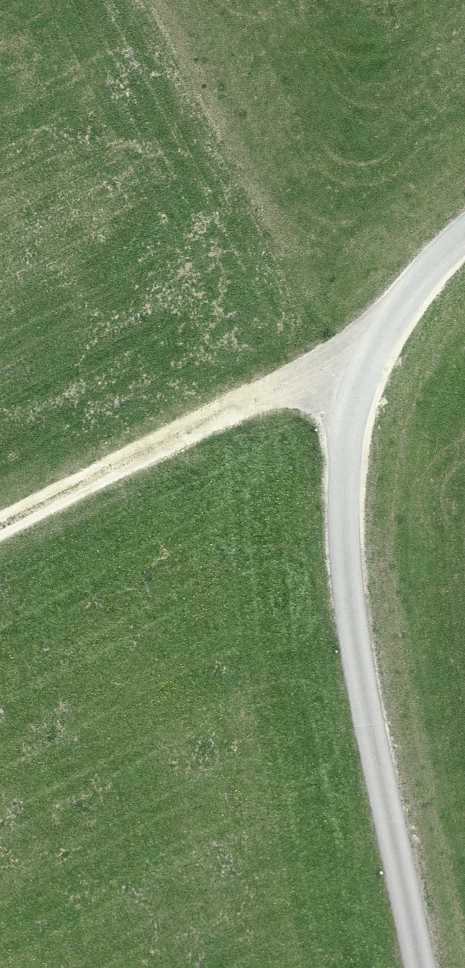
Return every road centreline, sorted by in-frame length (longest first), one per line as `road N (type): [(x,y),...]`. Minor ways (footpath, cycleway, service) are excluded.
road 1 (unclassified): [(464,237),(372,347),(348,450),(338,547),(416,967)]
road 2 (track): [(372,347),(0,538)]

